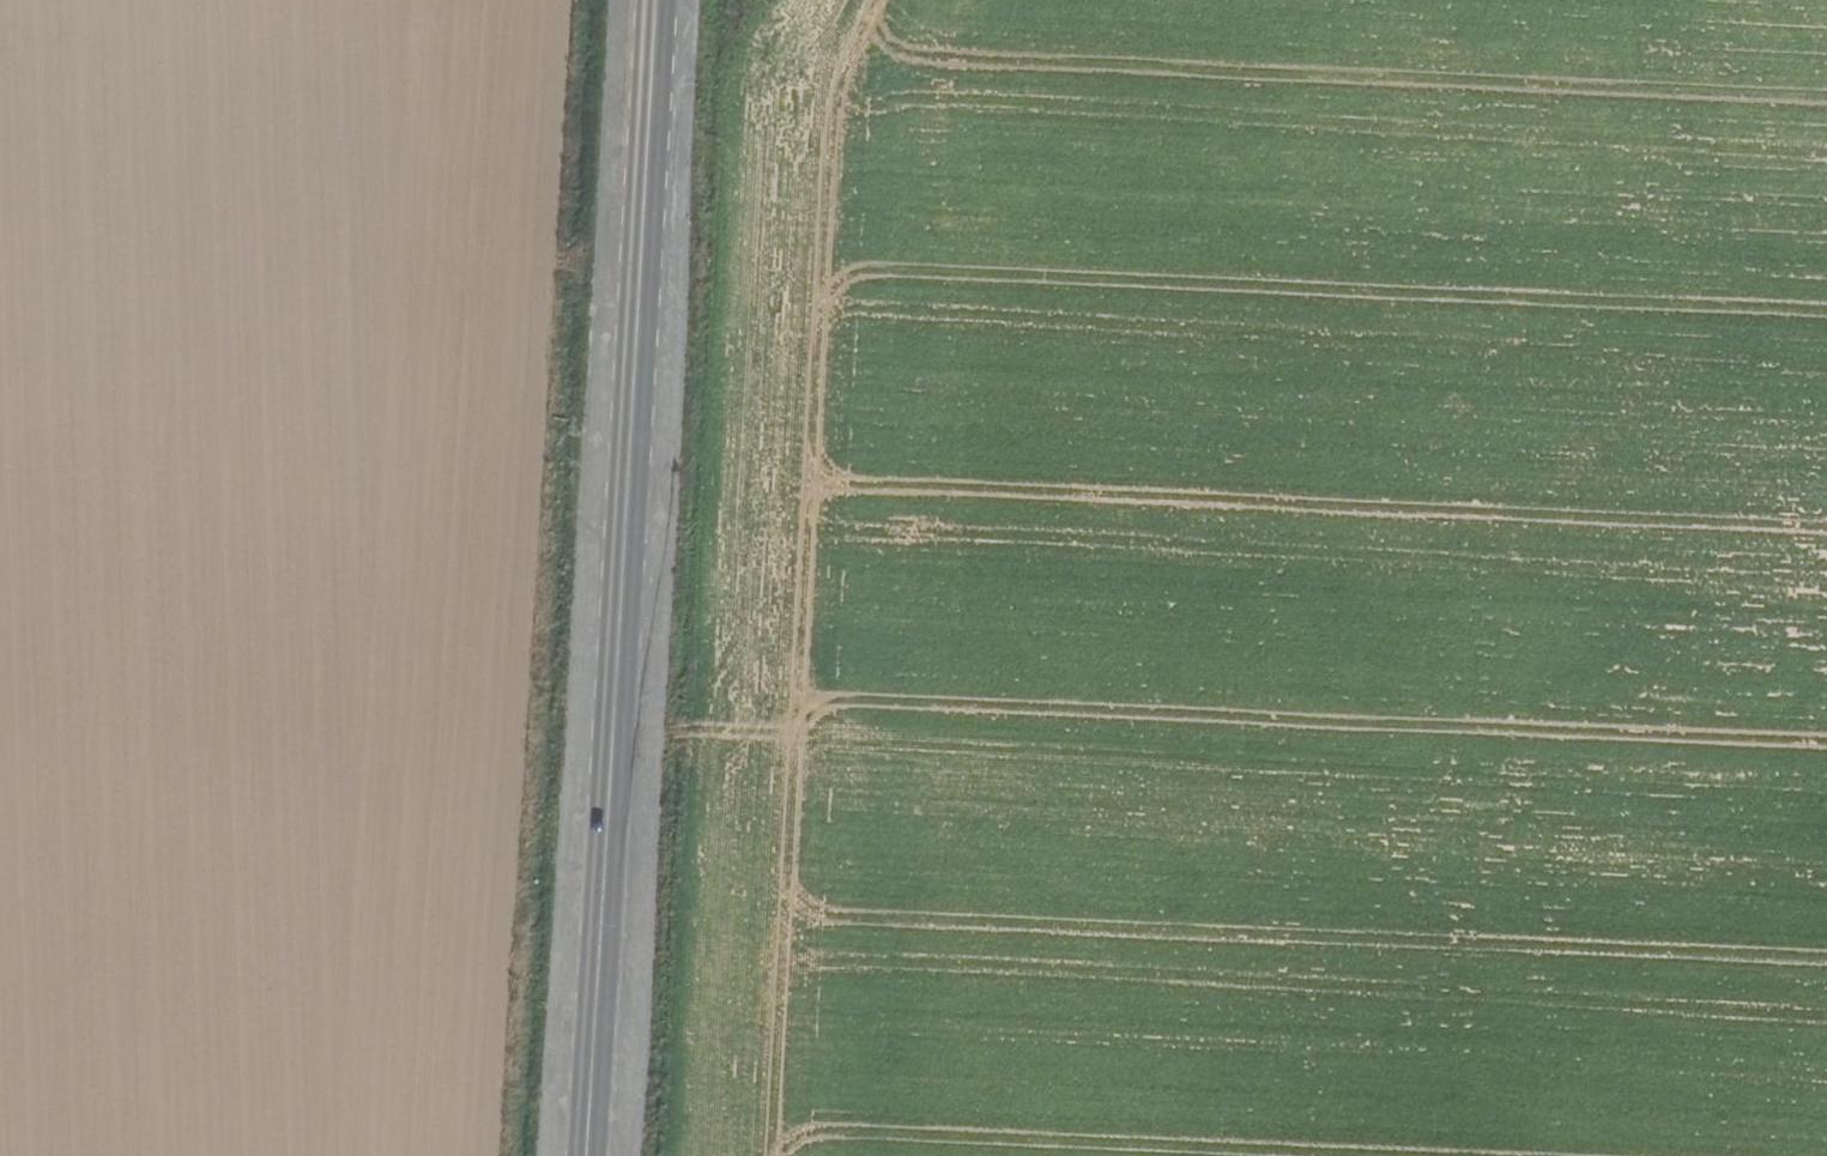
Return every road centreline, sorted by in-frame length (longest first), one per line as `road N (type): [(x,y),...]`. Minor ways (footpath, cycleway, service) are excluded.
road 1 (primary): [(586,1155),(657,0)]

